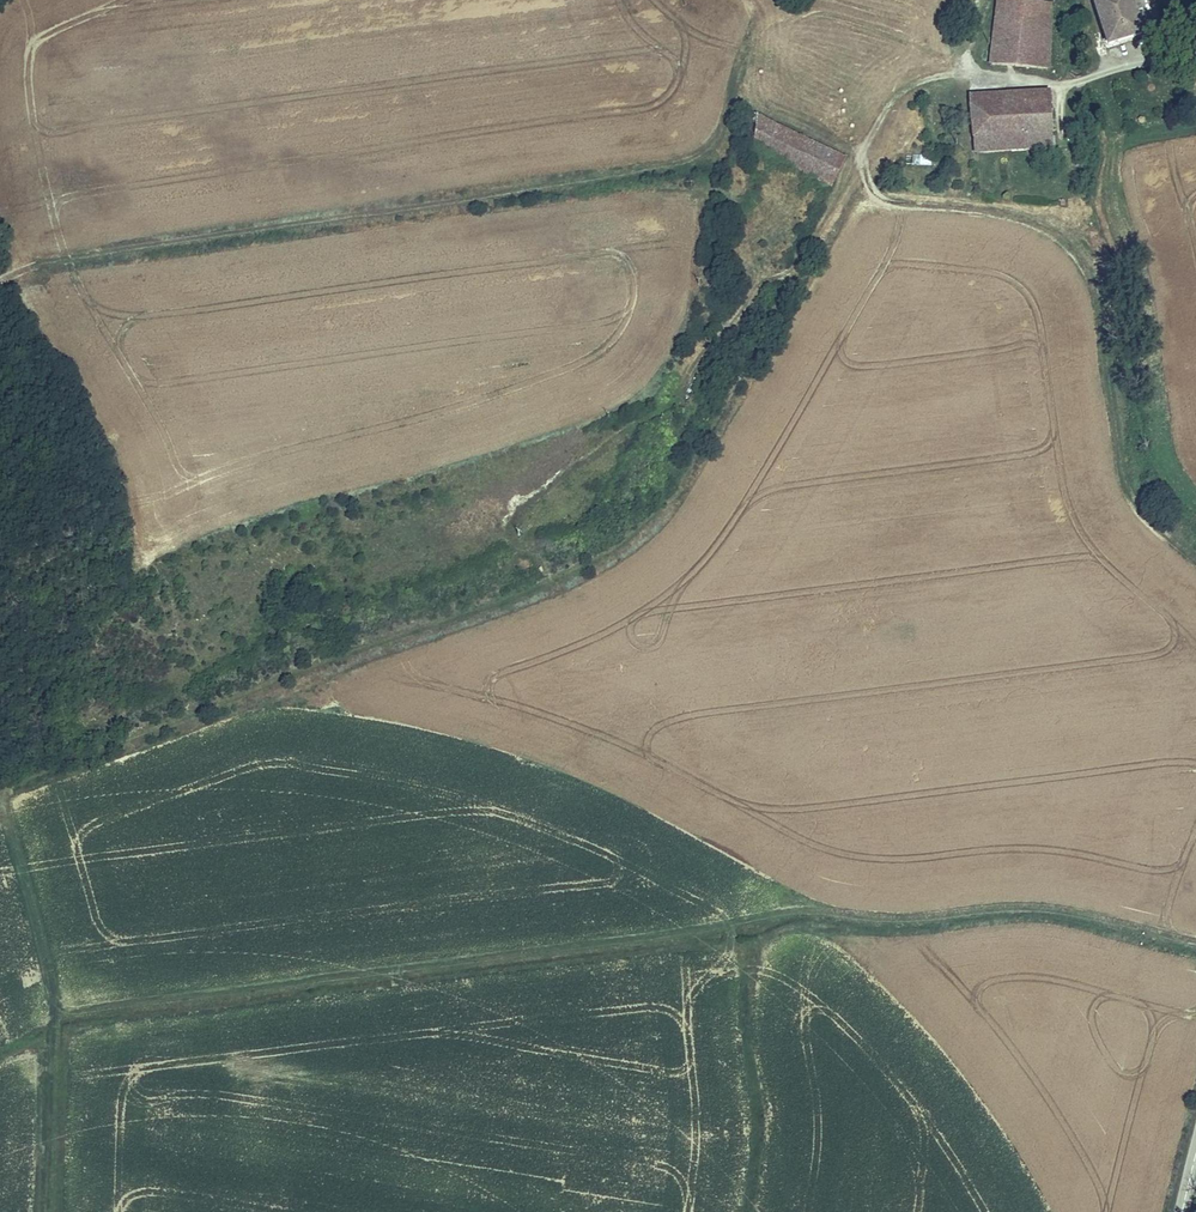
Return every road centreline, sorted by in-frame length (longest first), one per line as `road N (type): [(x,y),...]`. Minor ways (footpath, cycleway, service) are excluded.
road 1 (track): [(953,65),(892,98),(669,499),(634,533),(473,608),(313,660),(0,787)]
road 2 (track): [(953,65),(882,28),(805,8),(754,30),(737,54),(722,134),(697,162),(212,230),(0,280)]
road 3 (track): [(0,827),(49,1010),(45,1211)]

